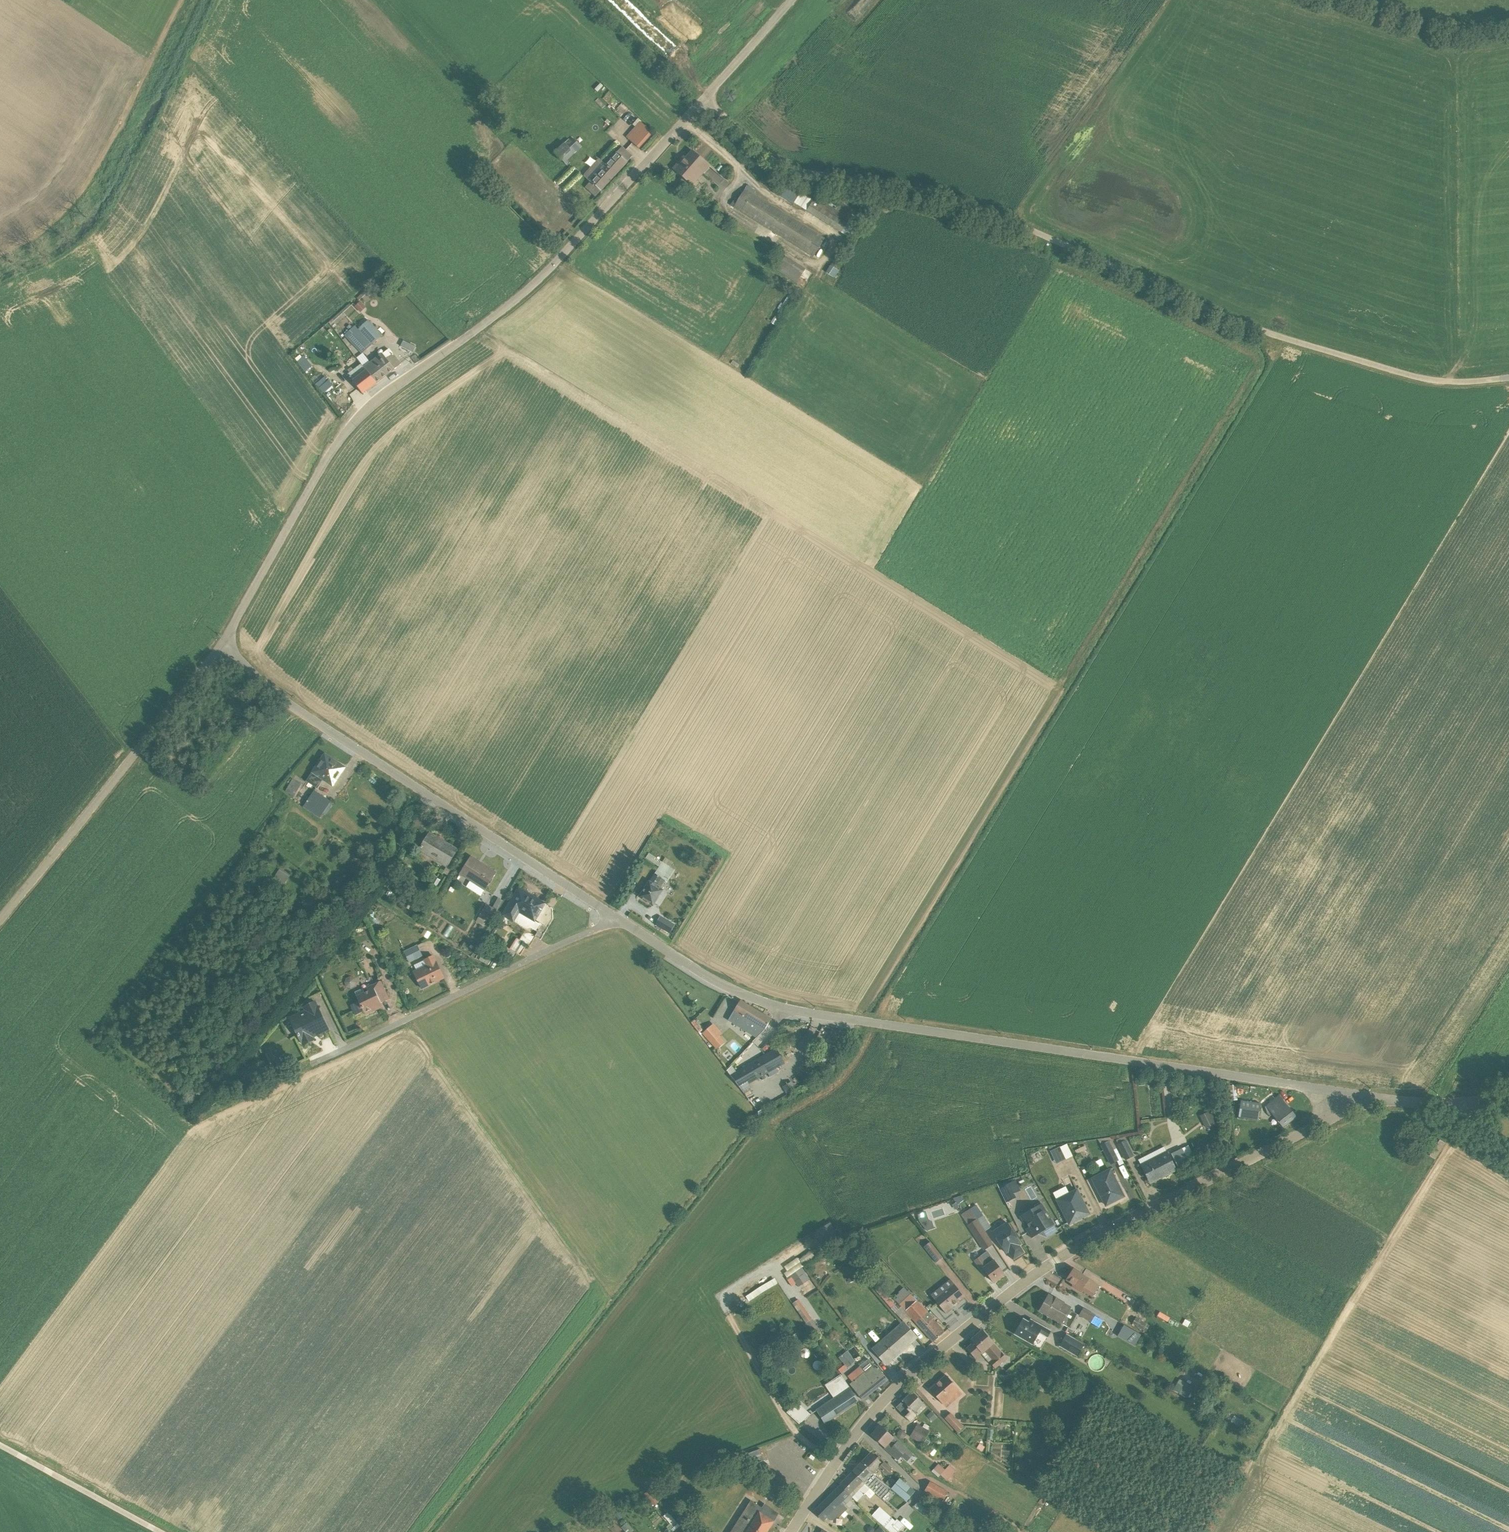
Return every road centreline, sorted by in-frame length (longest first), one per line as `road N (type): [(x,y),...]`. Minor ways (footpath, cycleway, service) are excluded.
road 1 (unclassified): [(701,99),(776,166),(805,176),(953,201),(1254,328),(1371,365),(1439,381),(1508,378)]
road 2 (unclassified): [(616,920),(718,982),(778,1008),(1348,1093)]
road 3 (unclassified): [(701,99),(545,273),(361,417),(221,645)]
road 4 (unclassified): [(790,1531),(864,1422),(979,1317),(1084,1243),(1320,1124),(1348,1093)]
road 5 (unclassified): [(221,645),(266,689),(616,920)]
road 6 (unclassified): [(221,645),(0,918)]
road 7 (track): [(0,262),(76,225),(90,206),(190,0)]
road 8 (unclassified): [(312,1064),(616,920)]
road 9 (unclassified): [(0,1446),(158,1531)]
road 10 (track): [(312,1064),(187,1126)]
road 11 (unclassified): [(793,0),(701,99)]

